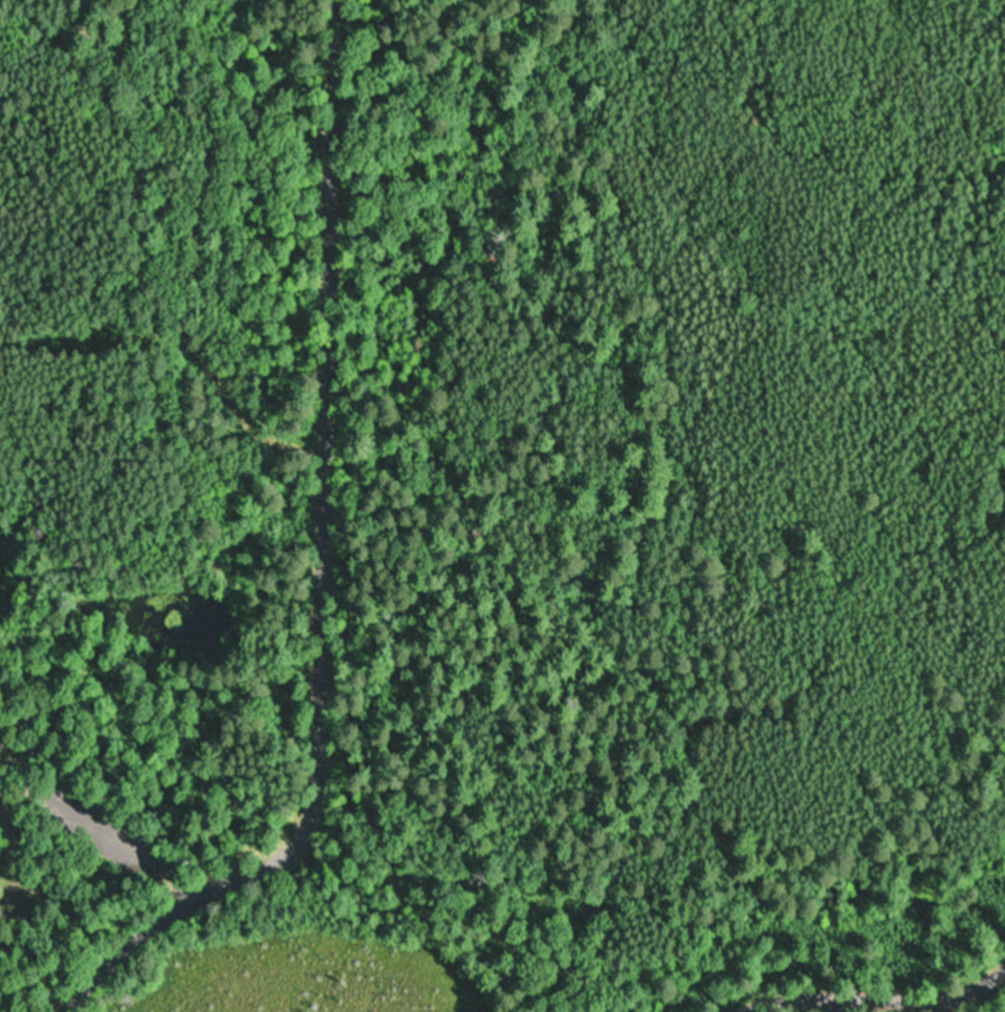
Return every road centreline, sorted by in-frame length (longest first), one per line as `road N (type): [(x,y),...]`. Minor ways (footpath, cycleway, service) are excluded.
road 1 (residential): [(65,1011),(166,905),(286,848),(312,791),(331,0)]
road 2 (residential): [(728,1011),(782,995),(925,994),(964,984),(1004,957)]

